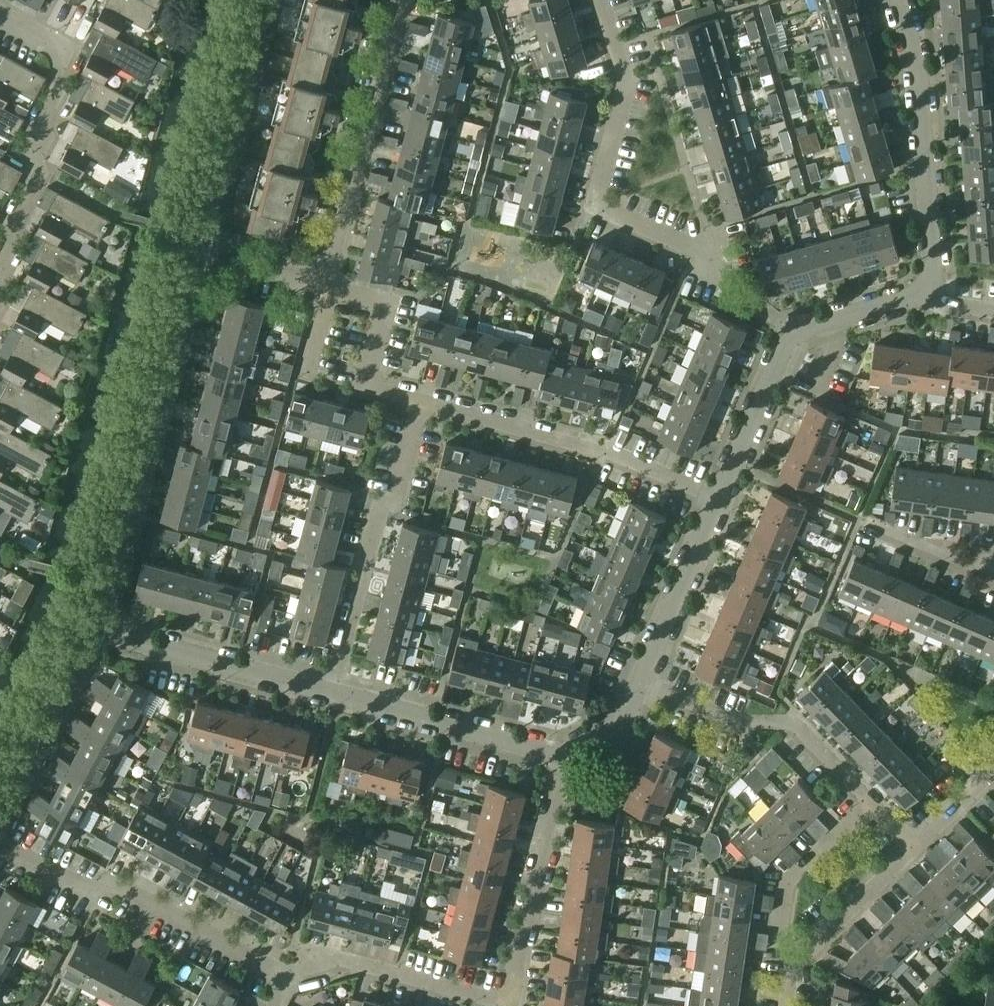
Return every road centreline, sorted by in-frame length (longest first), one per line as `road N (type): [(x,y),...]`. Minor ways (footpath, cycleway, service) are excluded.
road 1 (residential): [(787,332),(700,248),(599,205),(626,71),(602,0)]
road 2 (residential): [(91,626),(195,251)]
road 3 (residential): [(286,980),(123,889),(105,902),(0,847)]
road 4 (residential): [(715,503),(602,453),(420,404)]
road 5 (residential): [(331,694),(381,512),(396,495),(420,404)]
road 6 (residential): [(327,286),(403,0)]
road 7 (residential): [(924,291),(919,71),(901,0)]
road 8 (residential): [(867,801),(794,723),(741,723),(639,681)]
road 9 (residential): [(195,251),(260,0)]
road 10 (residential): [(560,752),(508,1005)]
road 11 (residential): [(91,626),(331,694)]
road 12 (residential): [(331,694),(560,752)]
road 13 (residential): [(508,1005),(338,961),(286,980)]
road 14 (residential): [(0,258),(39,170),(31,143),(62,69),(63,44)]
road 15 (residential): [(420,404),(369,387),(392,302),(327,286)]
road 16 (residential): [(785,966),(788,880),(867,801)]
road 17 (residential): [(0,799),(91,626)]
road 18 (residential): [(639,681),(715,503)]
road 19 (residential): [(715,503),(787,332)]
road 20 (residential): [(785,966),(915,848)]
road 21 (residential): [(787,332),(924,291)]
road 22 (residential): [(327,286),(195,251)]
road 23 (residential): [(993,554),(927,545),(864,522)]

